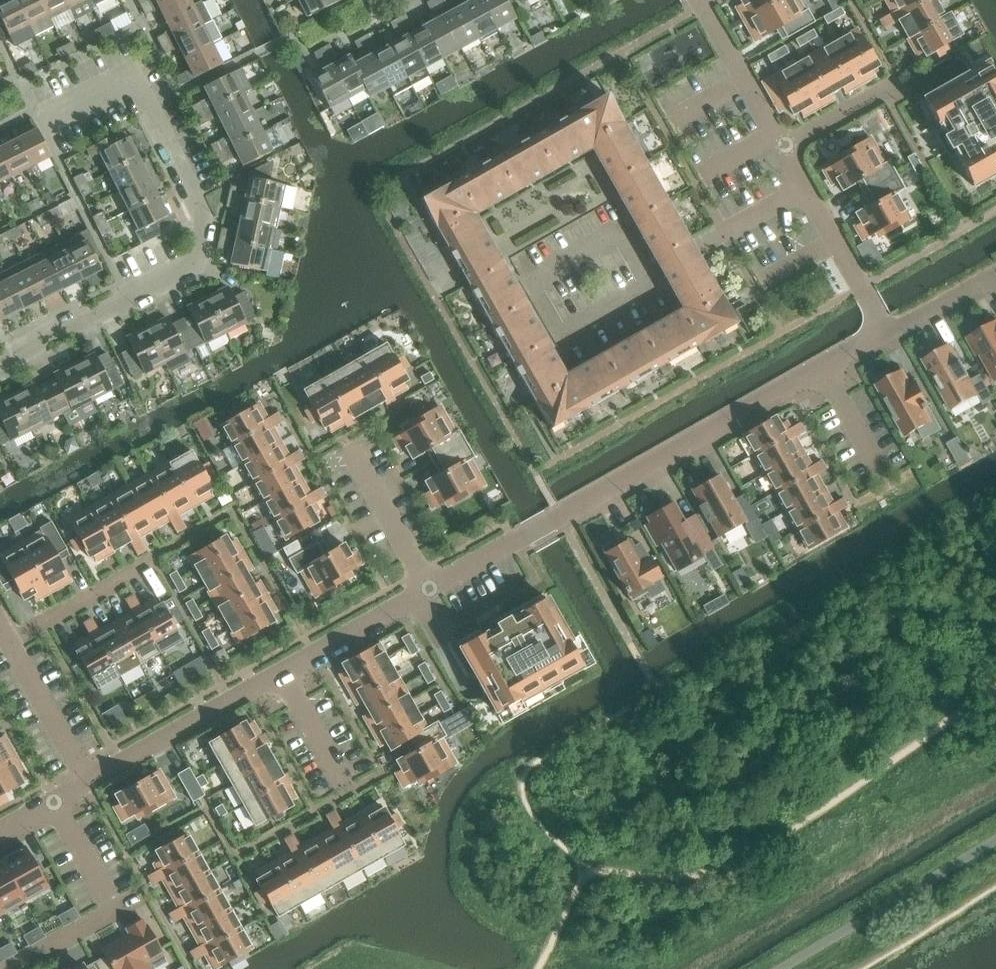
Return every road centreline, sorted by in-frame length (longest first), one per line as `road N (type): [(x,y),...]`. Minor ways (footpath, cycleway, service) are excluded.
road 1 (residential): [(0,362),(187,272),(205,224),(134,76),(49,114)]
road 2 (residential): [(430,590),(823,370)]
road 3 (residential): [(87,782),(282,672)]
road 4 (residential): [(785,146),(889,333)]
road 5 (residential): [(346,439),(430,590)]
road 6 (residential): [(282,672),(430,590)]
road 7 (residential): [(702,0),(785,146)]
road 8 (residential): [(8,641),(155,561)]
road 9 (residential): [(87,782),(8,641)]
road 10 (residential): [(350,791),(282,672)]
road 11 (residential): [(889,333),(989,277),(995,289)]
road 12 (residential): [(116,913),(53,803)]
road 13 (residential): [(883,477),(823,370)]

